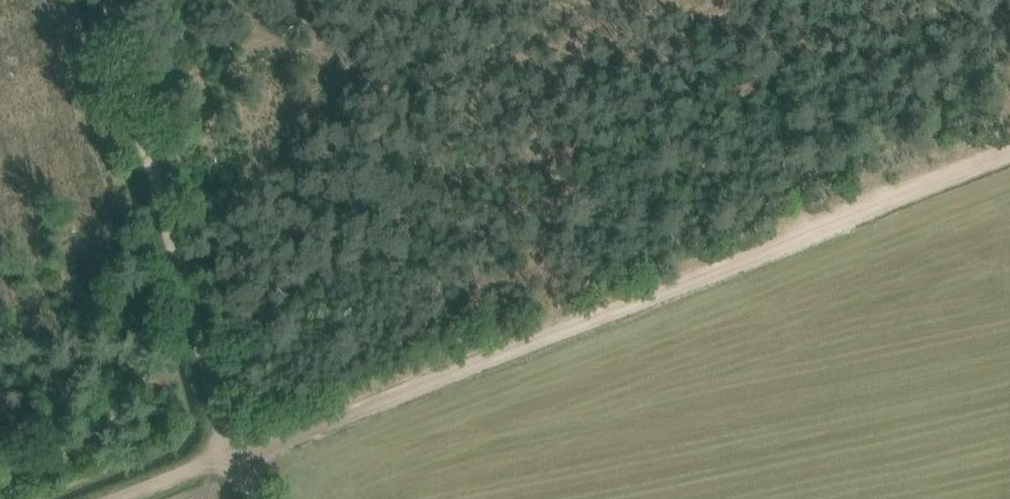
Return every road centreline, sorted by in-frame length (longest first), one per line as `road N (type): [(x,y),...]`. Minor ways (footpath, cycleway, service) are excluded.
road 1 (track): [(228,459),(1009,151)]
road 2 (track): [(110,0),(198,357)]
road 3 (track): [(723,0),(813,230)]

